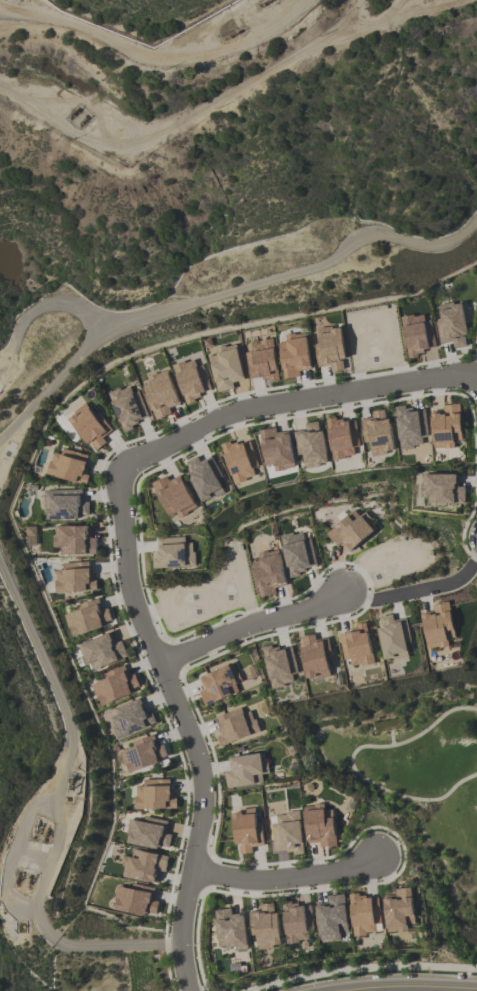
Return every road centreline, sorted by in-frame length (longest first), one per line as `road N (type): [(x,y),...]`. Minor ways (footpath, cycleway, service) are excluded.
road 1 (residential): [(0,439),(76,360),(120,331),(315,271),(366,242),(442,246),(476,223)]
road 2 (residential): [(180,946),(79,947),(49,937),(41,923),(39,896),(58,849),(72,731),(0,564)]
road 3 (residential): [(118,494),(133,604),(165,657),(202,782),(200,873),(178,932),(191,990)]
road 4 (residential): [(476,385),(464,377),(406,381),(231,411),(124,466),(118,494)]
road 5 (residential): [(344,592),(165,657)]
road 6 (residential): [(372,856),(289,879),(200,873)]
road 7 (tertiary): [(353,990),(476,989)]

